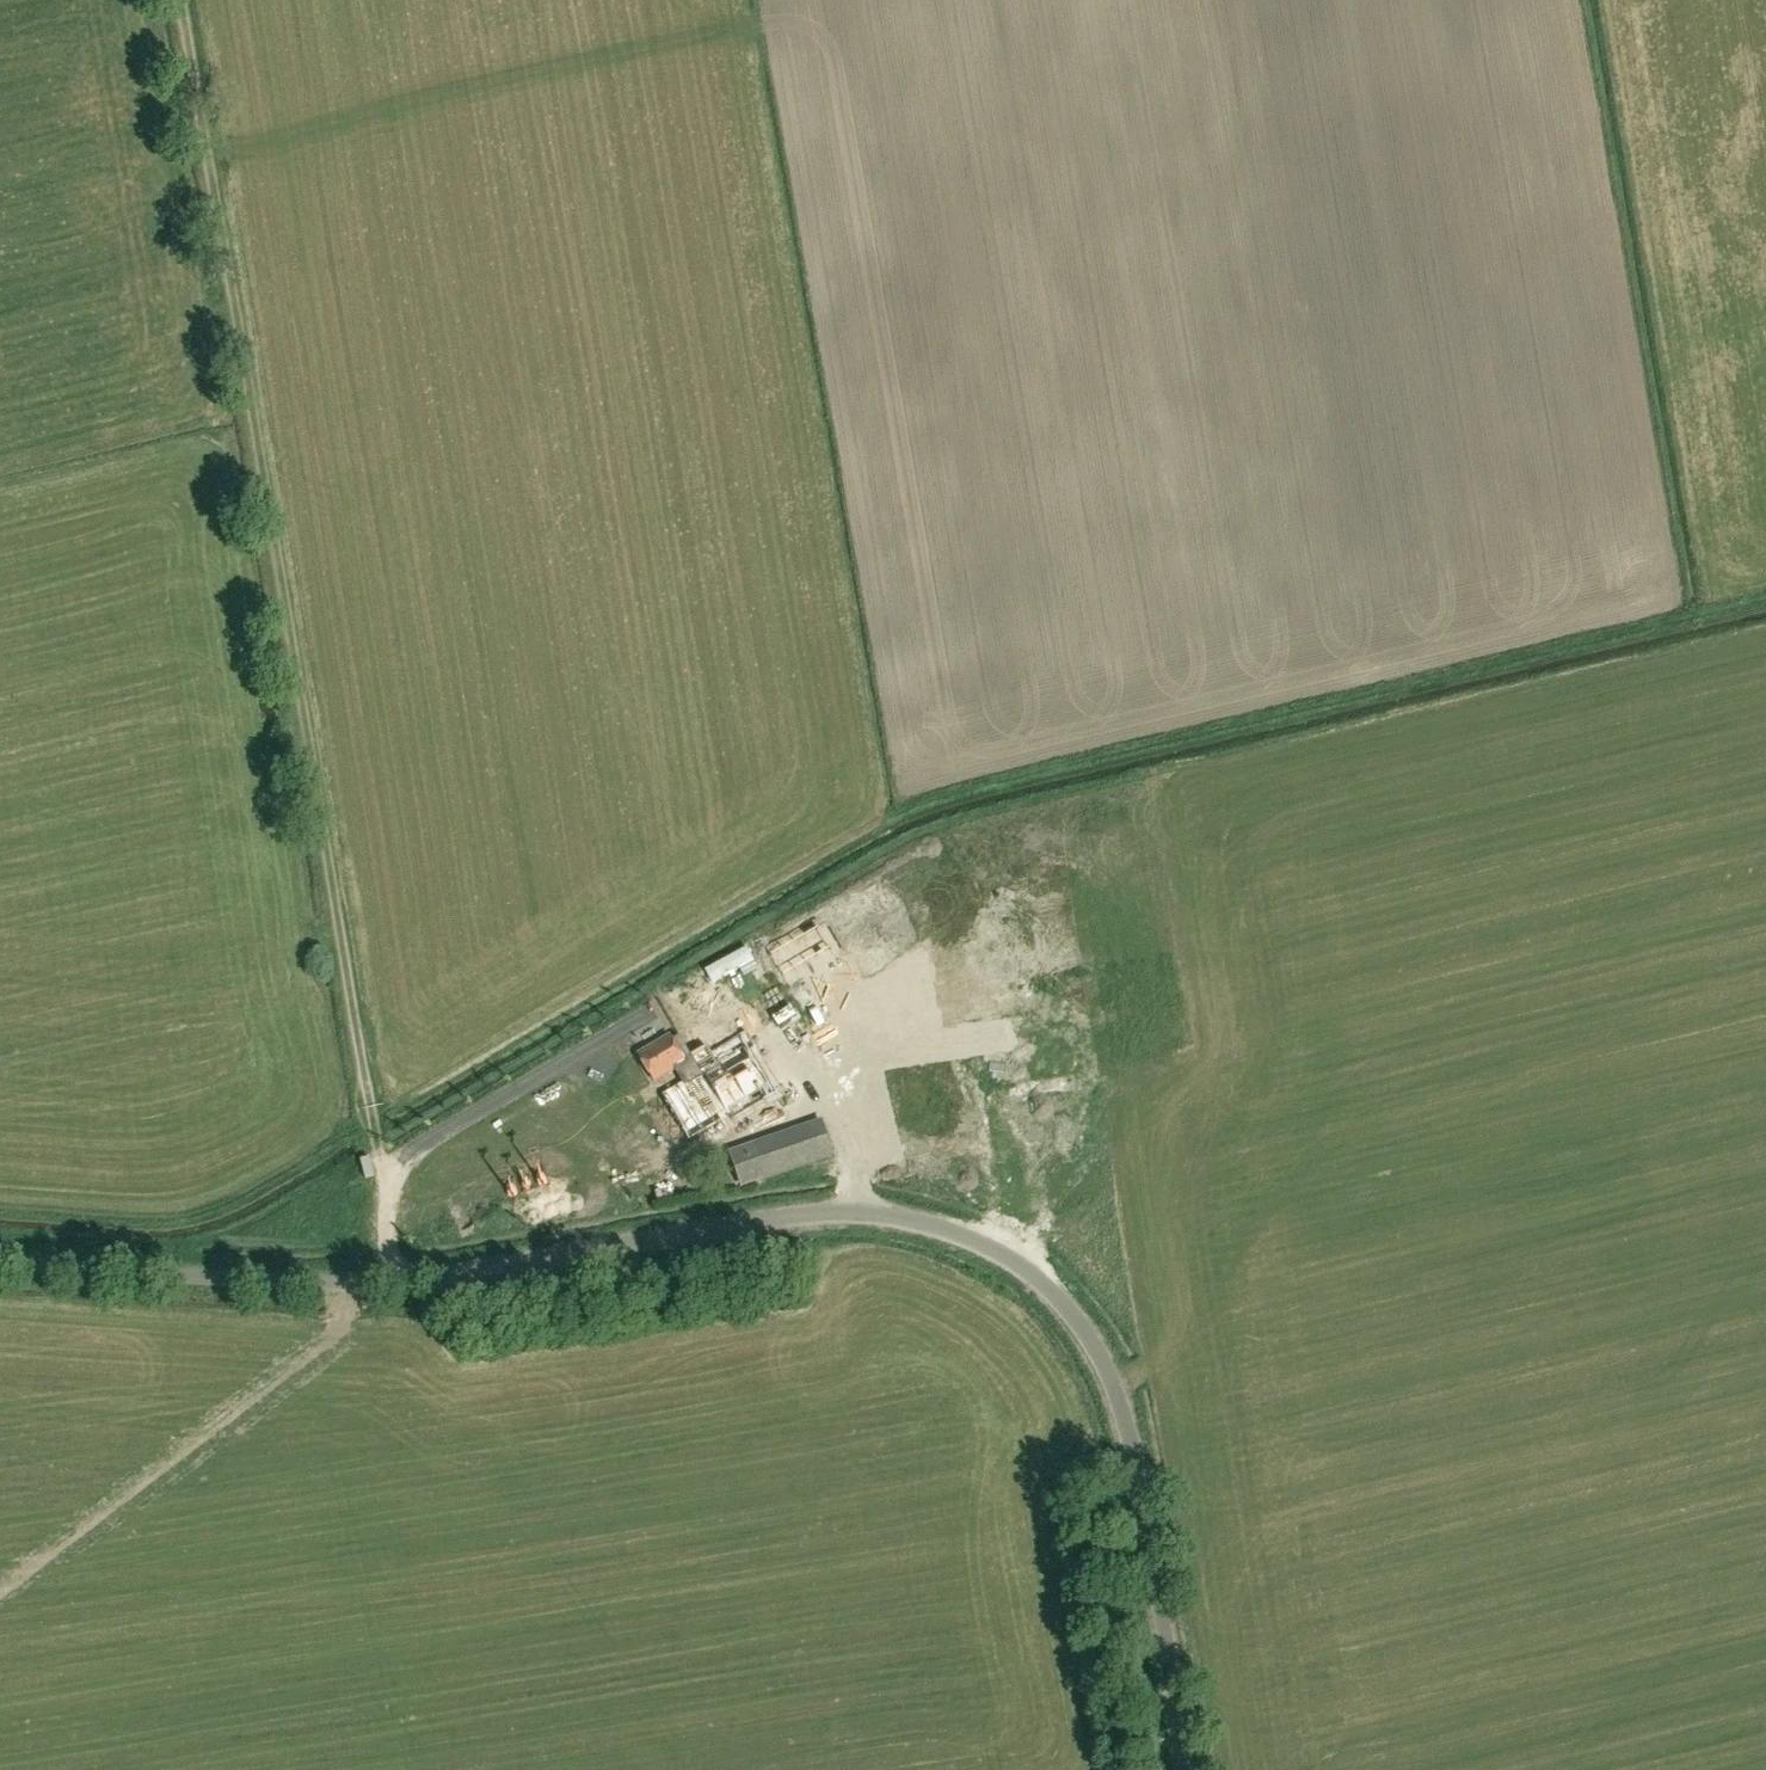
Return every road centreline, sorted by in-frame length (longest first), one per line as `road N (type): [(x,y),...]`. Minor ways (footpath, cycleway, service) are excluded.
road 1 (unclassified): [(1187,1769),(1123,1412),(1102,1360),(1054,1290),(998,1250),(937,1225),(812,1216),(440,1283),(311,1284),(0,1265)]
road 2 (track): [(180,0),(396,1283)]

